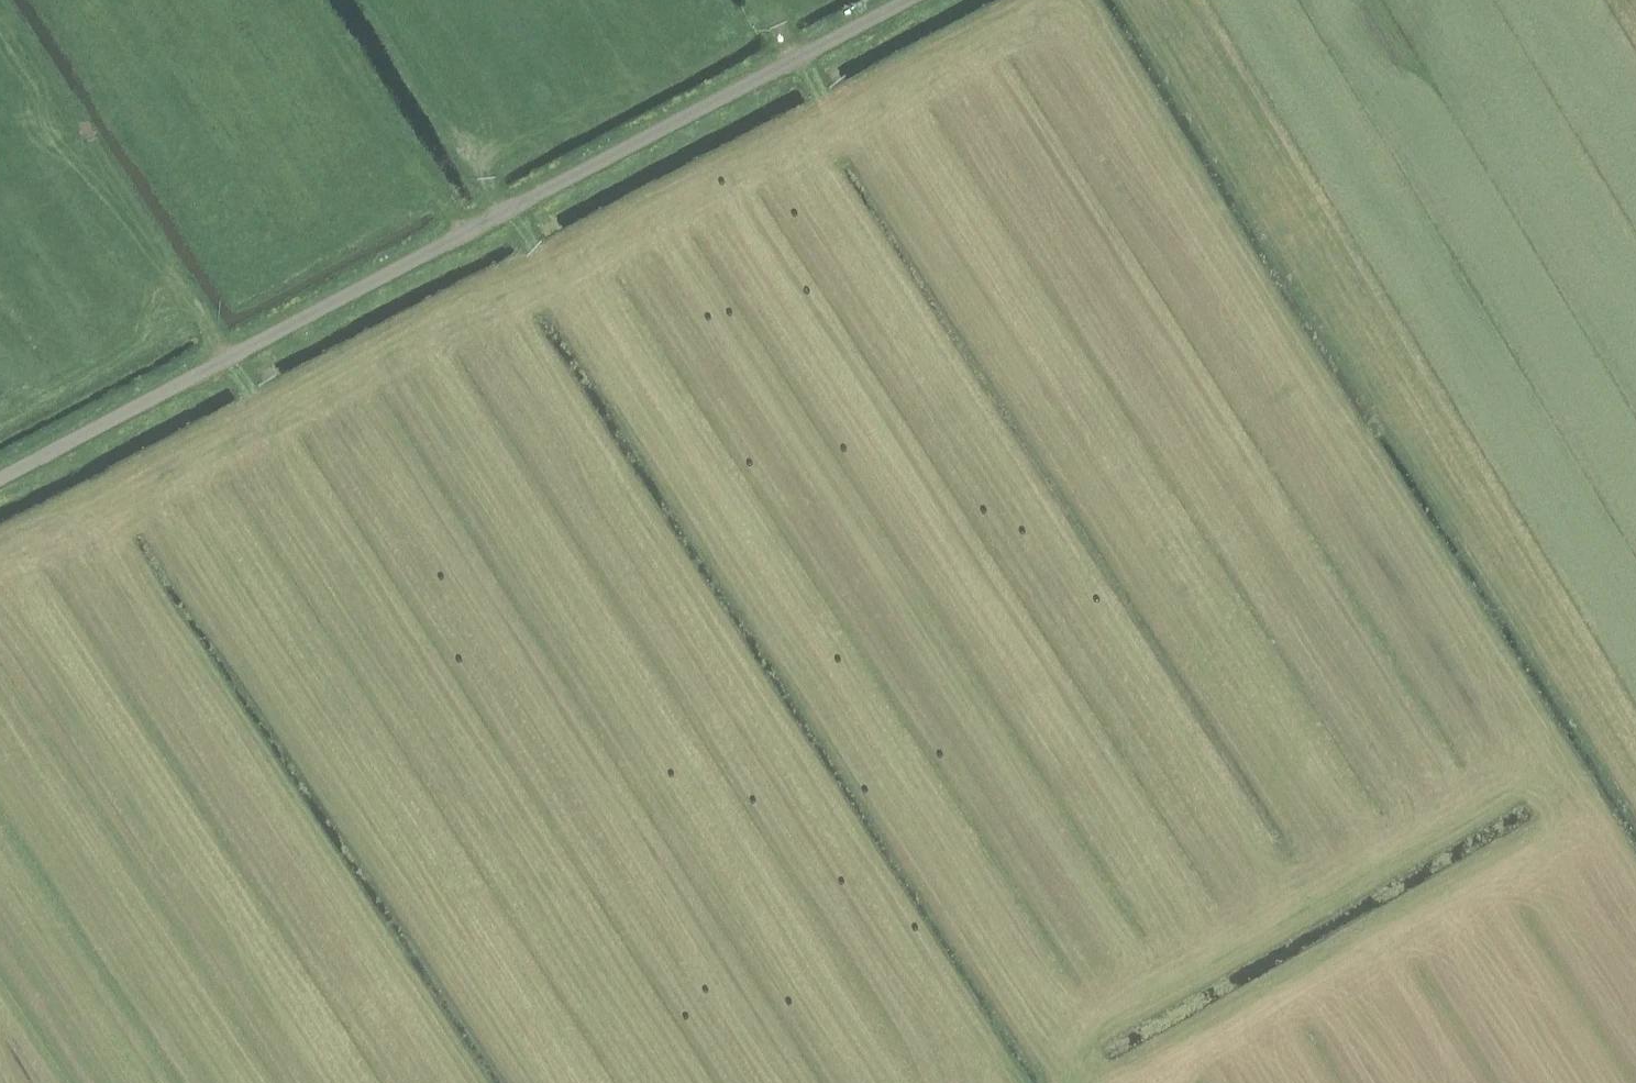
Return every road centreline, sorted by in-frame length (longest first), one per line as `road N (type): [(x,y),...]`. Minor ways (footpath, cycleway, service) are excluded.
road 1 (unclassified): [(0,477),(905,0)]

